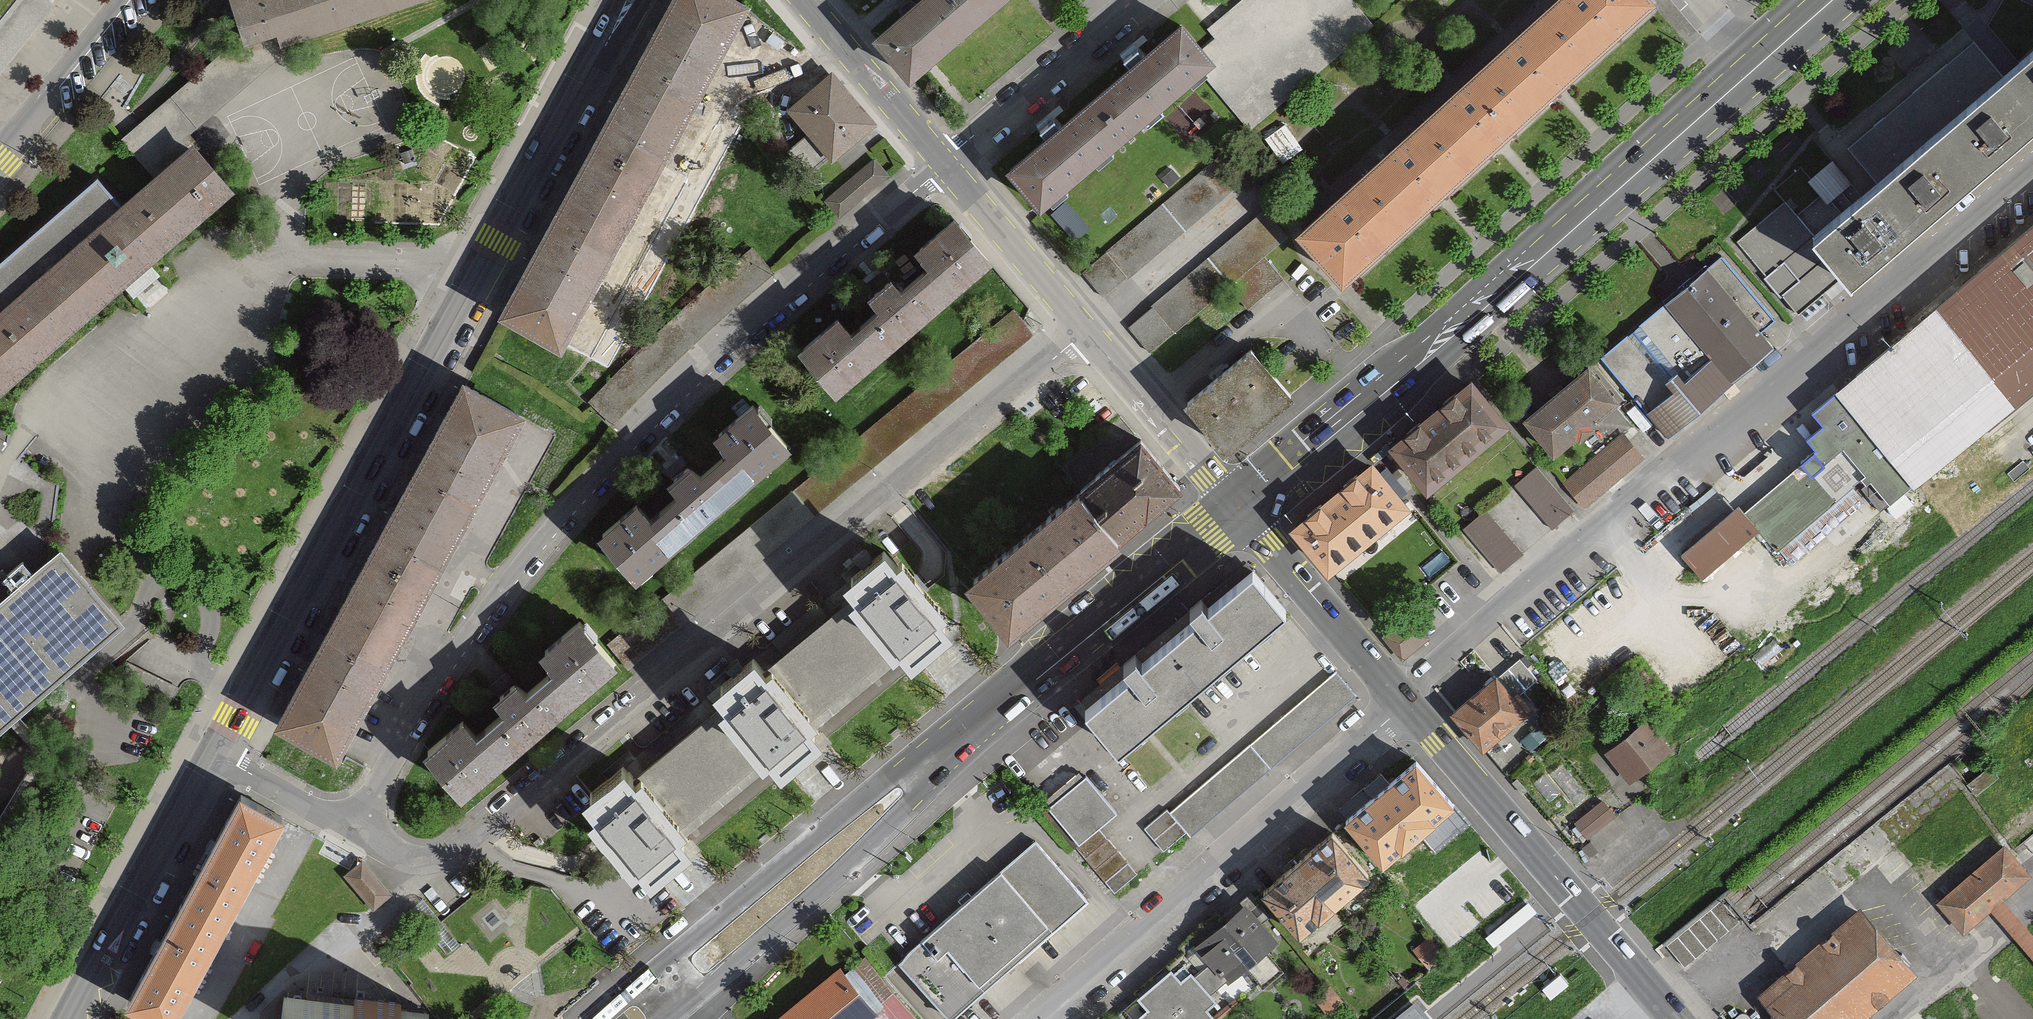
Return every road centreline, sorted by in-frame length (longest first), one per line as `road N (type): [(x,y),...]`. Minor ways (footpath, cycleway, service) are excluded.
road 1 (residential): [(355,829),(417,861),(460,847),(1088,329)]
road 2 (residential): [(355,829),(452,663),(570,510),(706,367),(947,162)]
road 3 (secondary): [(632,0),(217,756)]
road 4 (primary): [(1758,65),(1468,323),(1242,509)]
road 5 (residential): [(2032,175),(1662,485)]
road 6 (residential): [(1039,1018),(1404,704)]
road 7 (secondary): [(1680,1018),(1404,704)]
road 8 (primary): [(1242,509),(936,760)]
road 9 (primary): [(936,760),(876,788),(653,974)]
road 10 (primary): [(682,1005),(835,878),(910,802),(936,760)]
road 11 (unclassified): [(1662,485),(1404,704)]
road 12 (secondary): [(217,756),(71,1018)]
road 13 (secondary): [(1404,704),(1242,509)]
road 14 (residential): [(947,162),(1140,0)]
road 15 (residential): [(1242,509),(1088,329)]
road 16 (residential): [(1088,329),(947,162)]
road 17 (residential): [(947,162),(807,0)]
road 18 (residential): [(118,0),(0,159)]
road 19 (residential): [(217,756),(355,829)]

